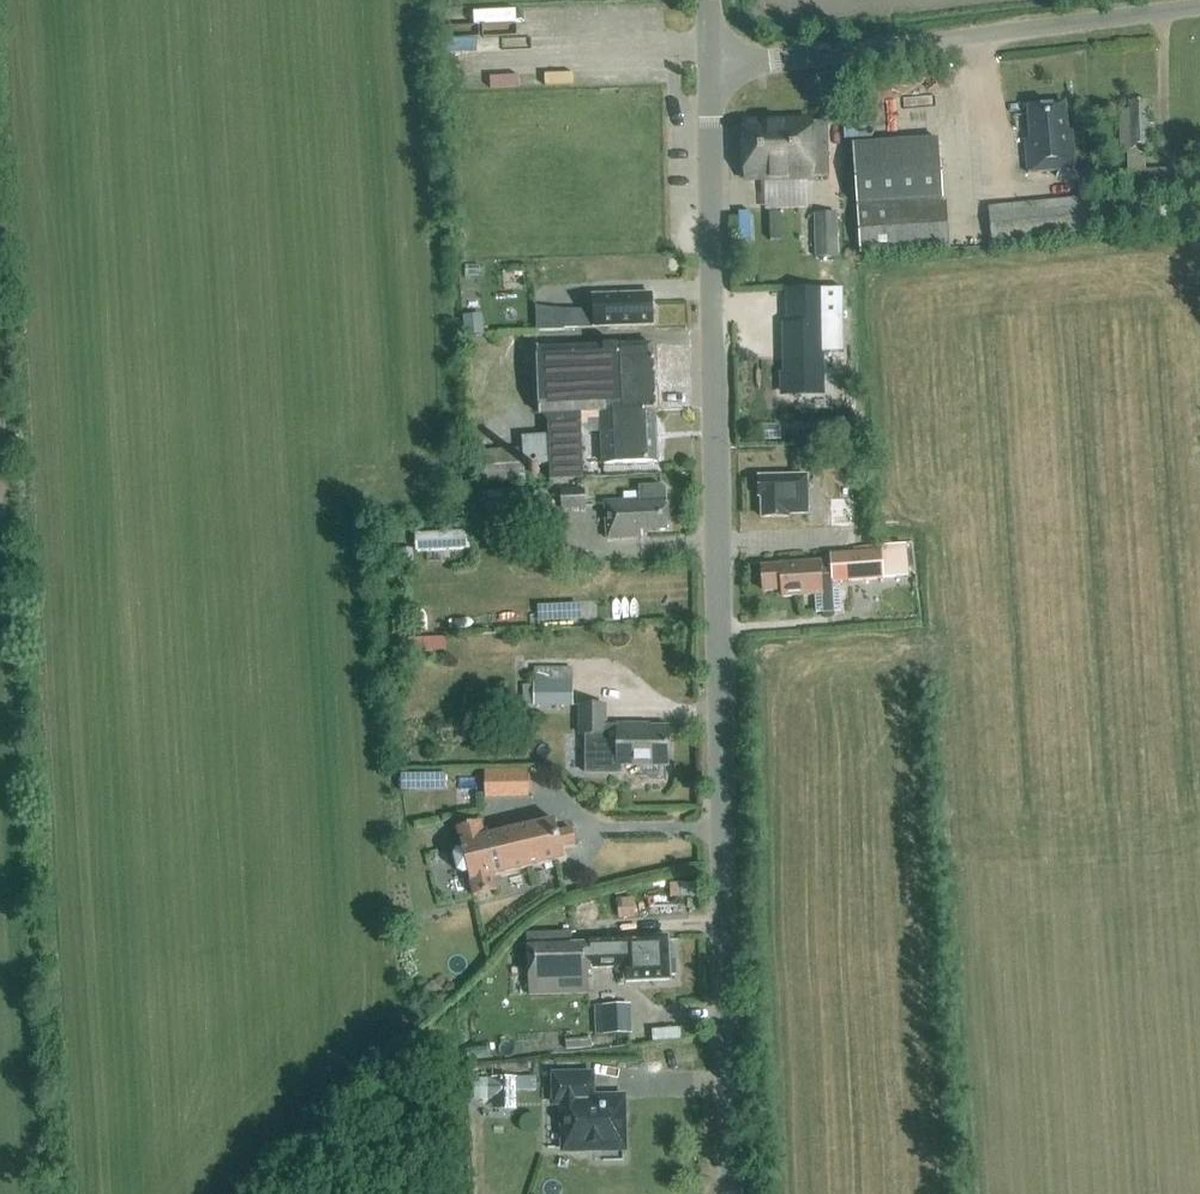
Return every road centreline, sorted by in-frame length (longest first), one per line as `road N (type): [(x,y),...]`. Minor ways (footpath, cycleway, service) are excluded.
road 1 (tertiary): [(732,1193),(711,65)]
road 2 (unclassified): [(711,65),(1199,9)]

